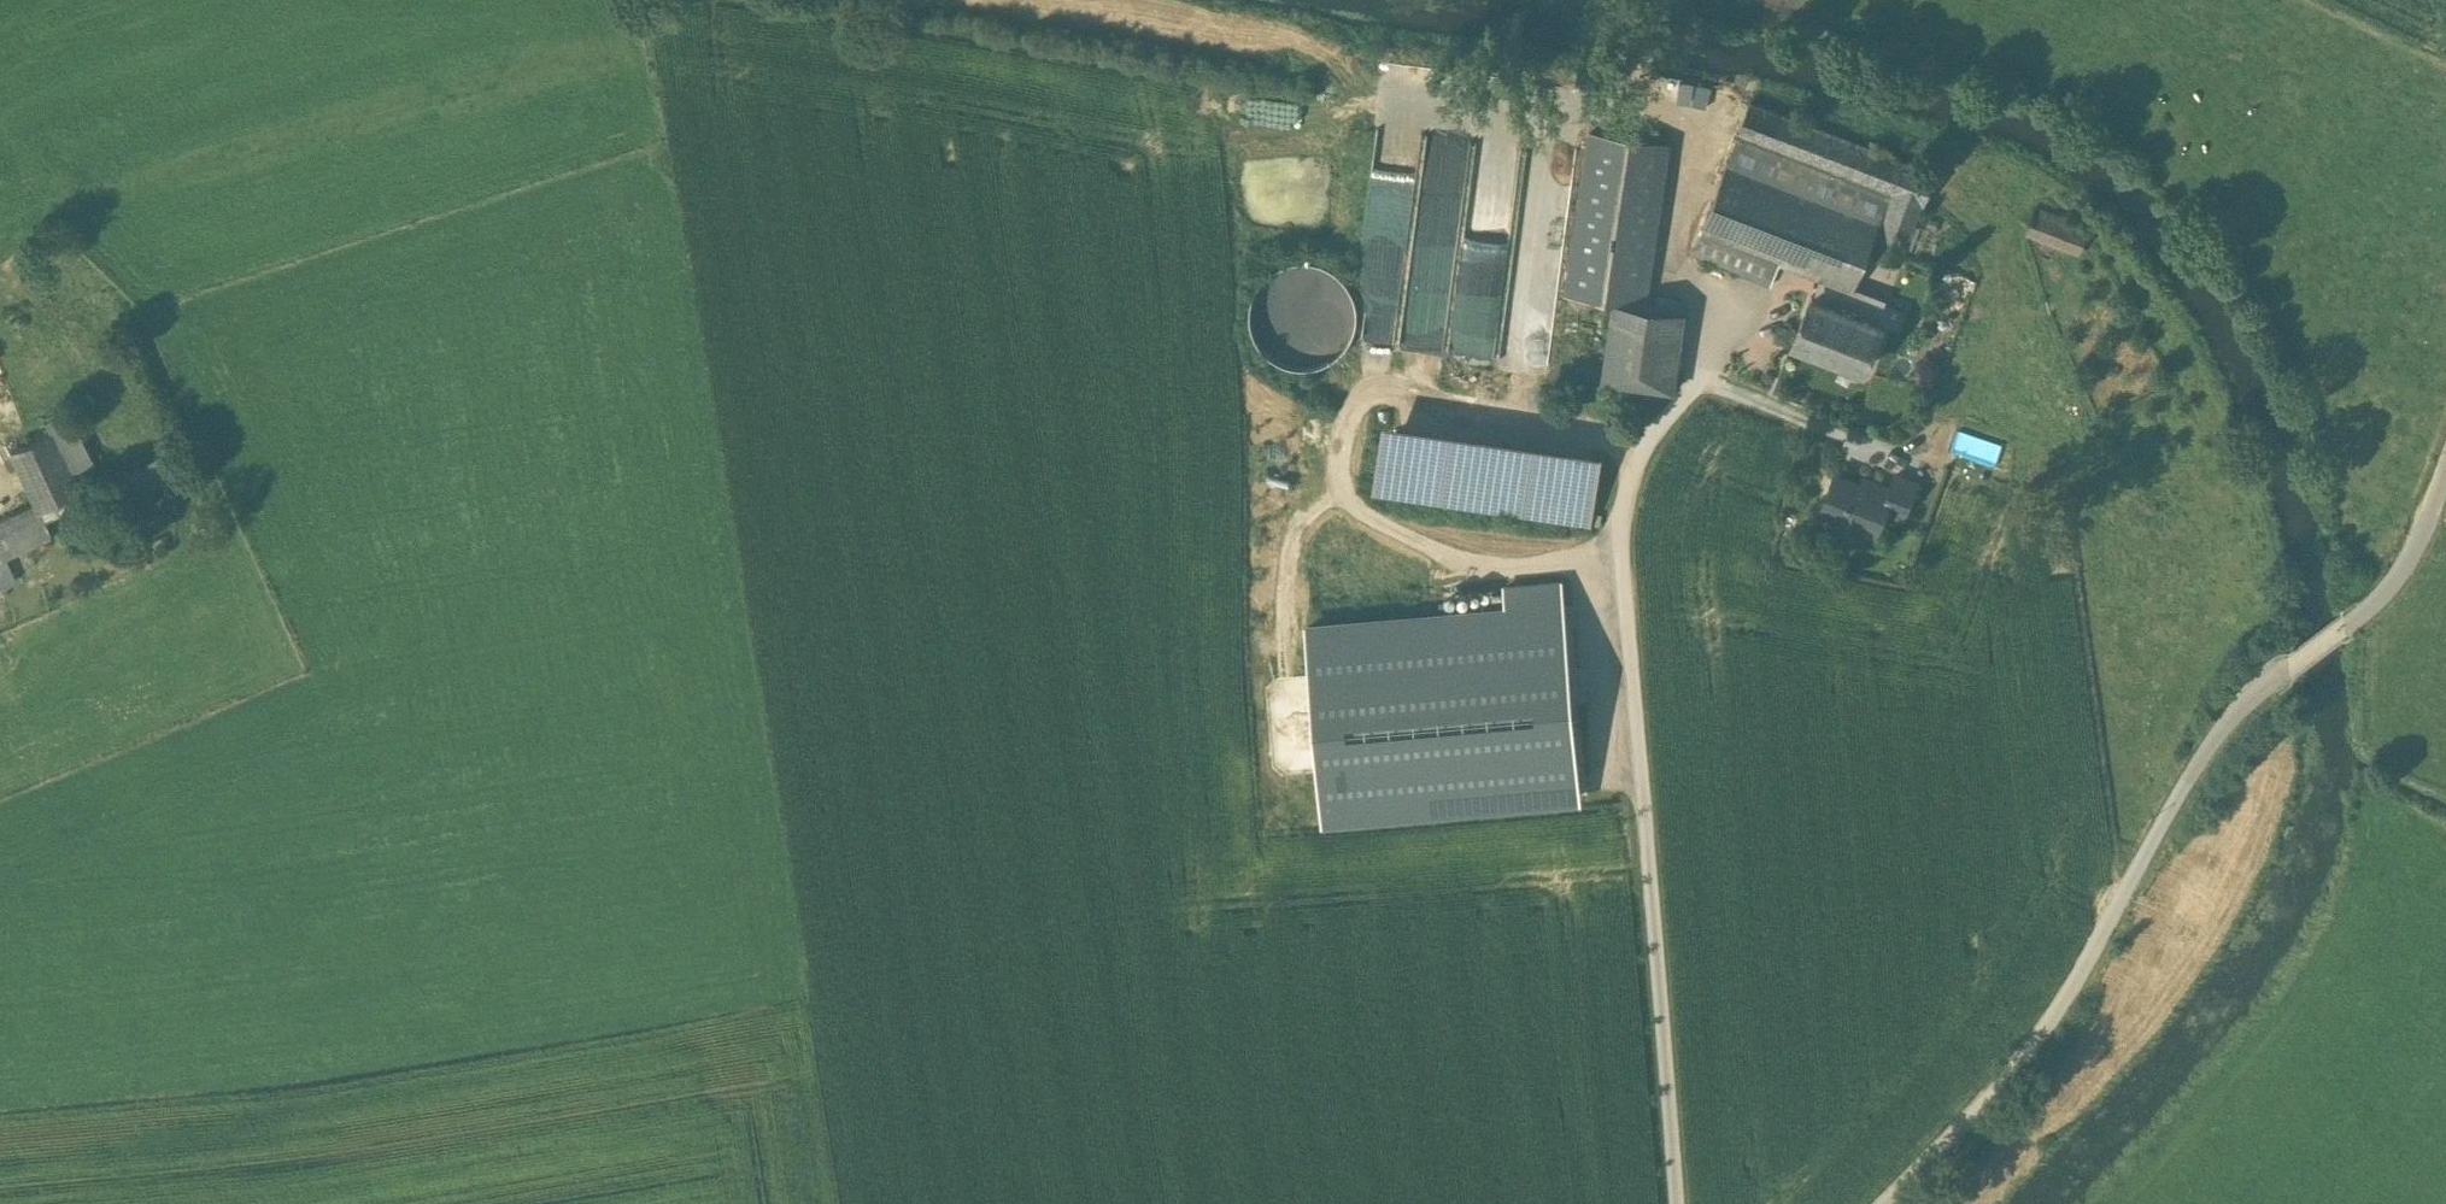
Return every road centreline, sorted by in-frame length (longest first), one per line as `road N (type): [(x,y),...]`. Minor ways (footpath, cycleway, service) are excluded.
road 1 (unclassified): [(2445,472),(2426,529),(2398,572),(2372,604),(2255,692),(2212,741),(2075,983),(1983,1106),(1883,1203)]

